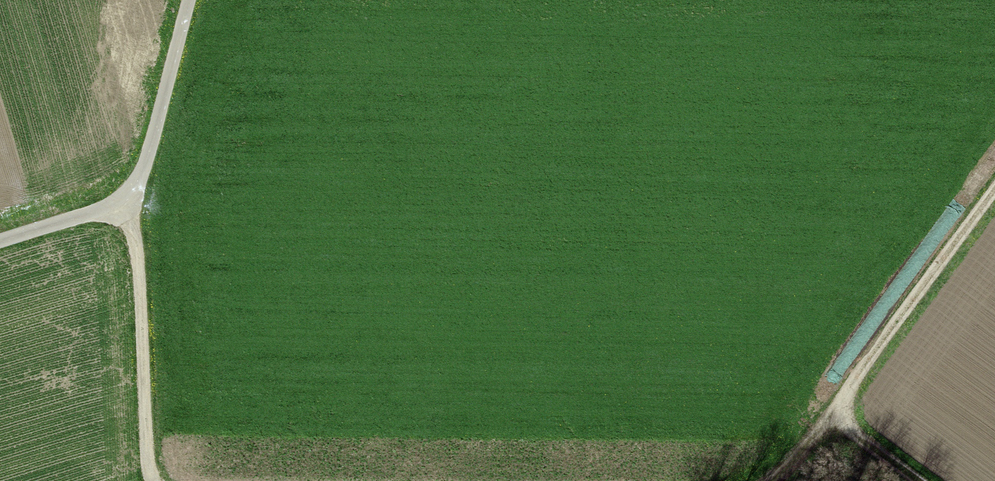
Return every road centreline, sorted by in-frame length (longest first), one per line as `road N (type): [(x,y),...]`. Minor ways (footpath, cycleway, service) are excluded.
road 1 (track): [(994,194),(831,417),(921,480)]
road 2 (track): [(0,246),(130,205),(187,0)]
road 3 (track): [(130,205),(162,480)]

